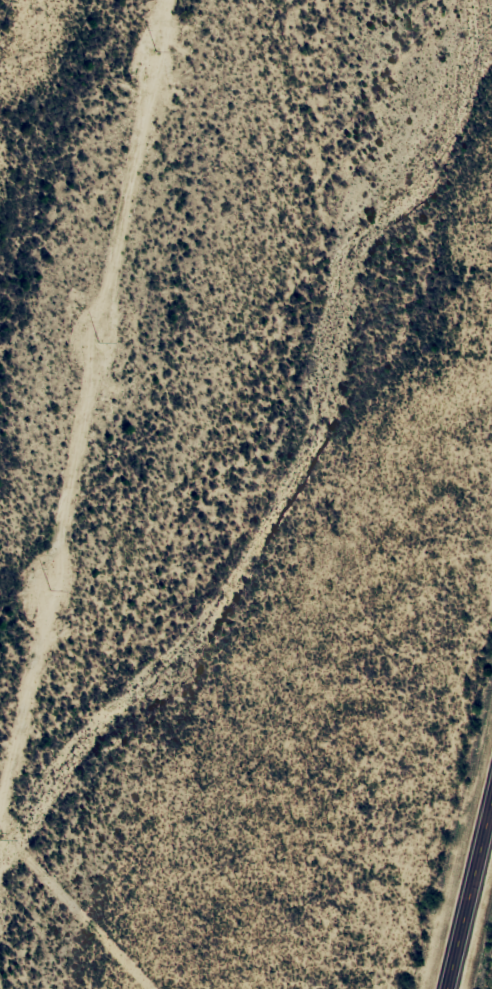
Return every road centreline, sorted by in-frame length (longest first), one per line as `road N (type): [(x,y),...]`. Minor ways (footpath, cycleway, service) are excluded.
road 1 (trunk): [(446,988),(491,795)]

